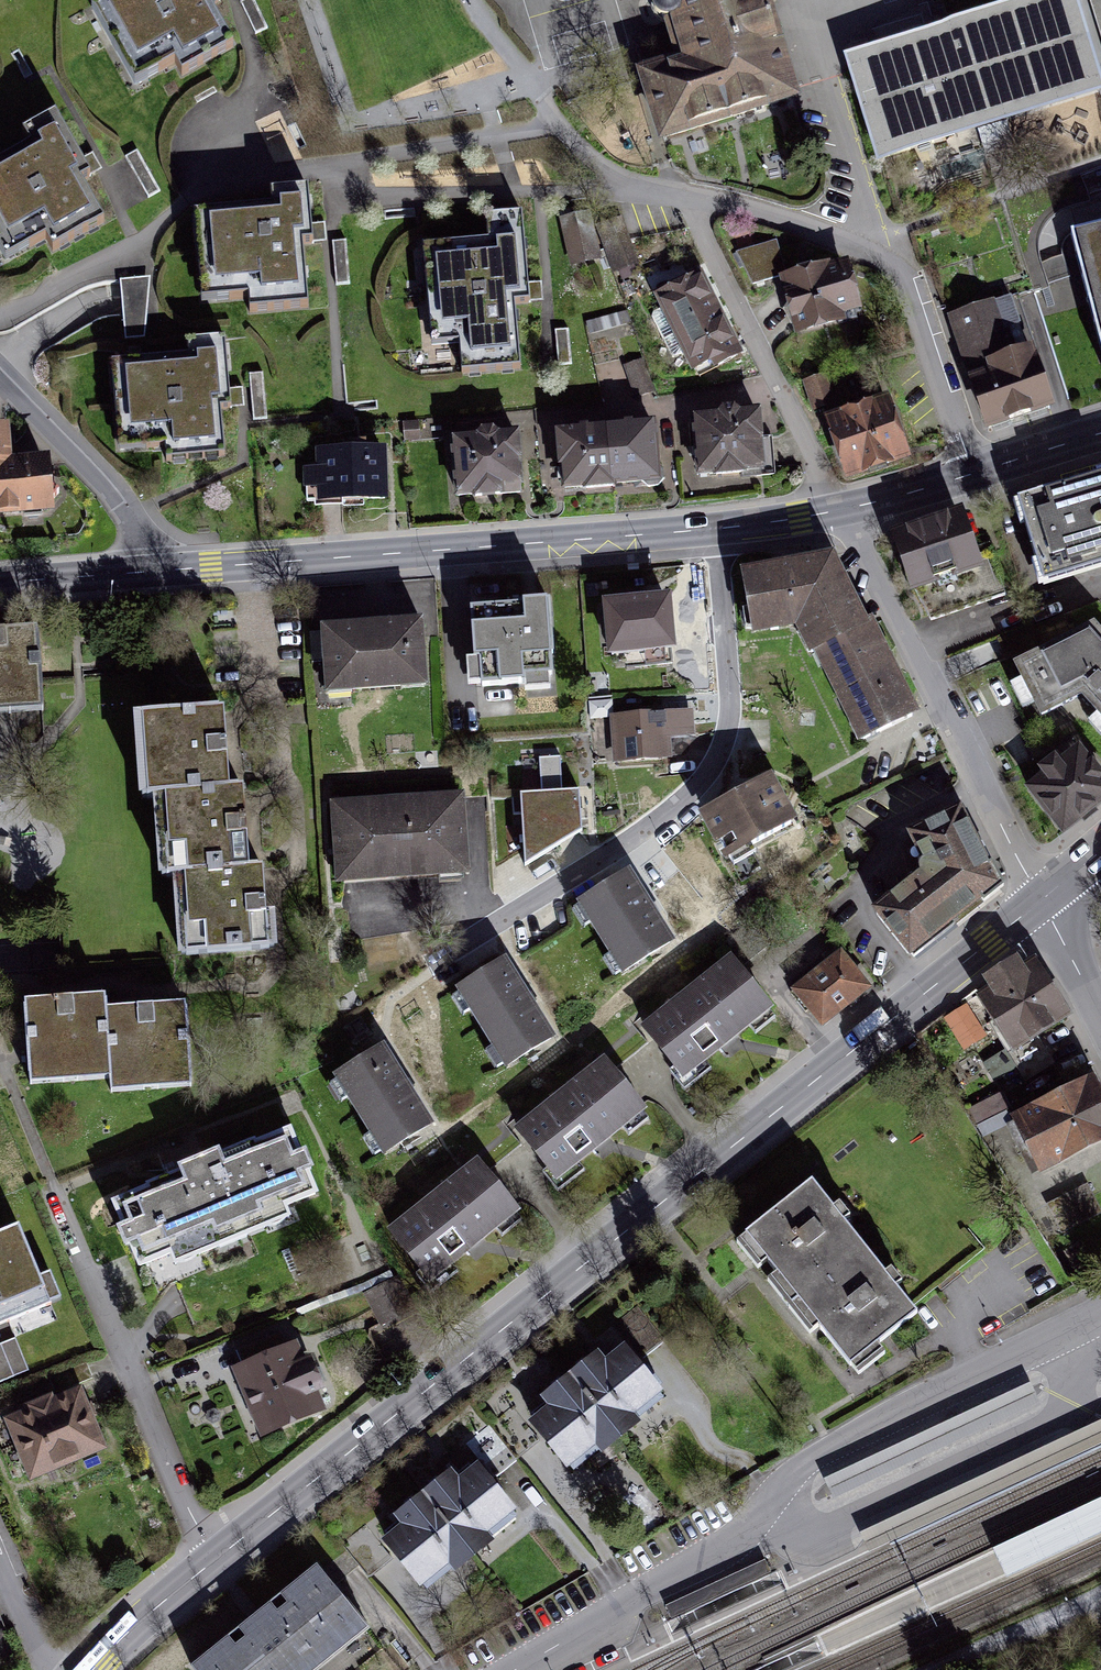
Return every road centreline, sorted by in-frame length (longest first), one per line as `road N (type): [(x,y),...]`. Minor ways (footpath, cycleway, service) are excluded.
road 1 (primary): [(90,1669),(162,1601),(1043,901)]
road 2 (residential): [(514,1669),(734,1541),(799,1467),(1100,1314)]
road 3 (tertiary): [(710,531),(139,572)]
road 4 (residential): [(710,531),(730,692),(726,736),(701,782),(652,823),(442,954)]
road 5 (residential): [(844,511),(1043,901)]
road 6 (residential): [(844,511),(690,201)]
road 7 (residential): [(973,473),(905,278),(871,251)]
road 8 (residential): [(0,380),(119,506),(135,536),(139,572)]
road 9 (track): [(1100,1592),(929,1669)]
road 10 (tertiary): [(139,572),(0,583)]
road 11 (tertiary): [(844,511),(710,531)]
road 12 (tertiary): [(973,473),(844,511)]
road 13 (tertiary): [(1100,433),(973,473)]
road 14 (residential): [(1043,901),(1100,1011)]
road 15 (residential): [(0,1556),(50,1669)]

